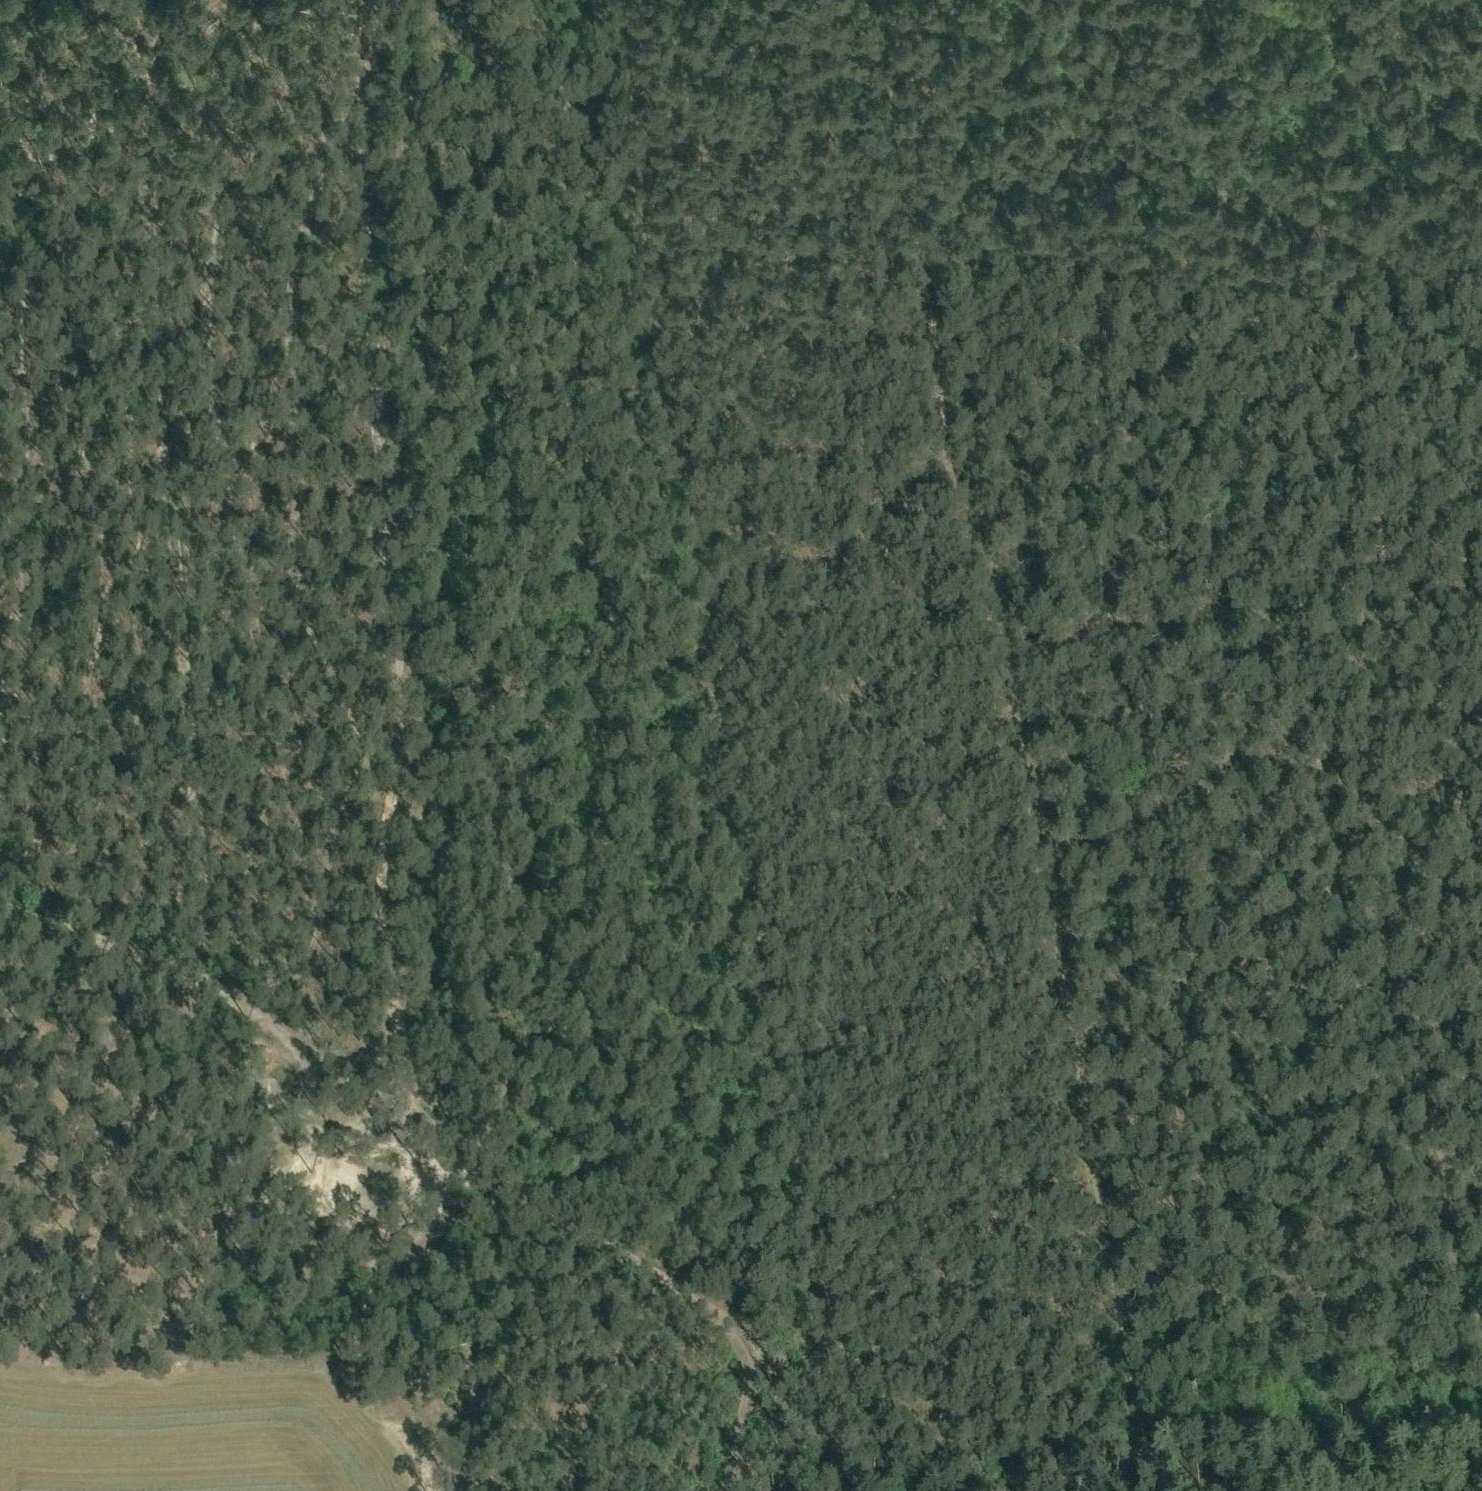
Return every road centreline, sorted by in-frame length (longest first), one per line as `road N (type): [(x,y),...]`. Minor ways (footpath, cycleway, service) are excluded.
road 1 (track): [(982,532),(1159,1490)]
road 2 (track): [(869,0),(982,532)]

